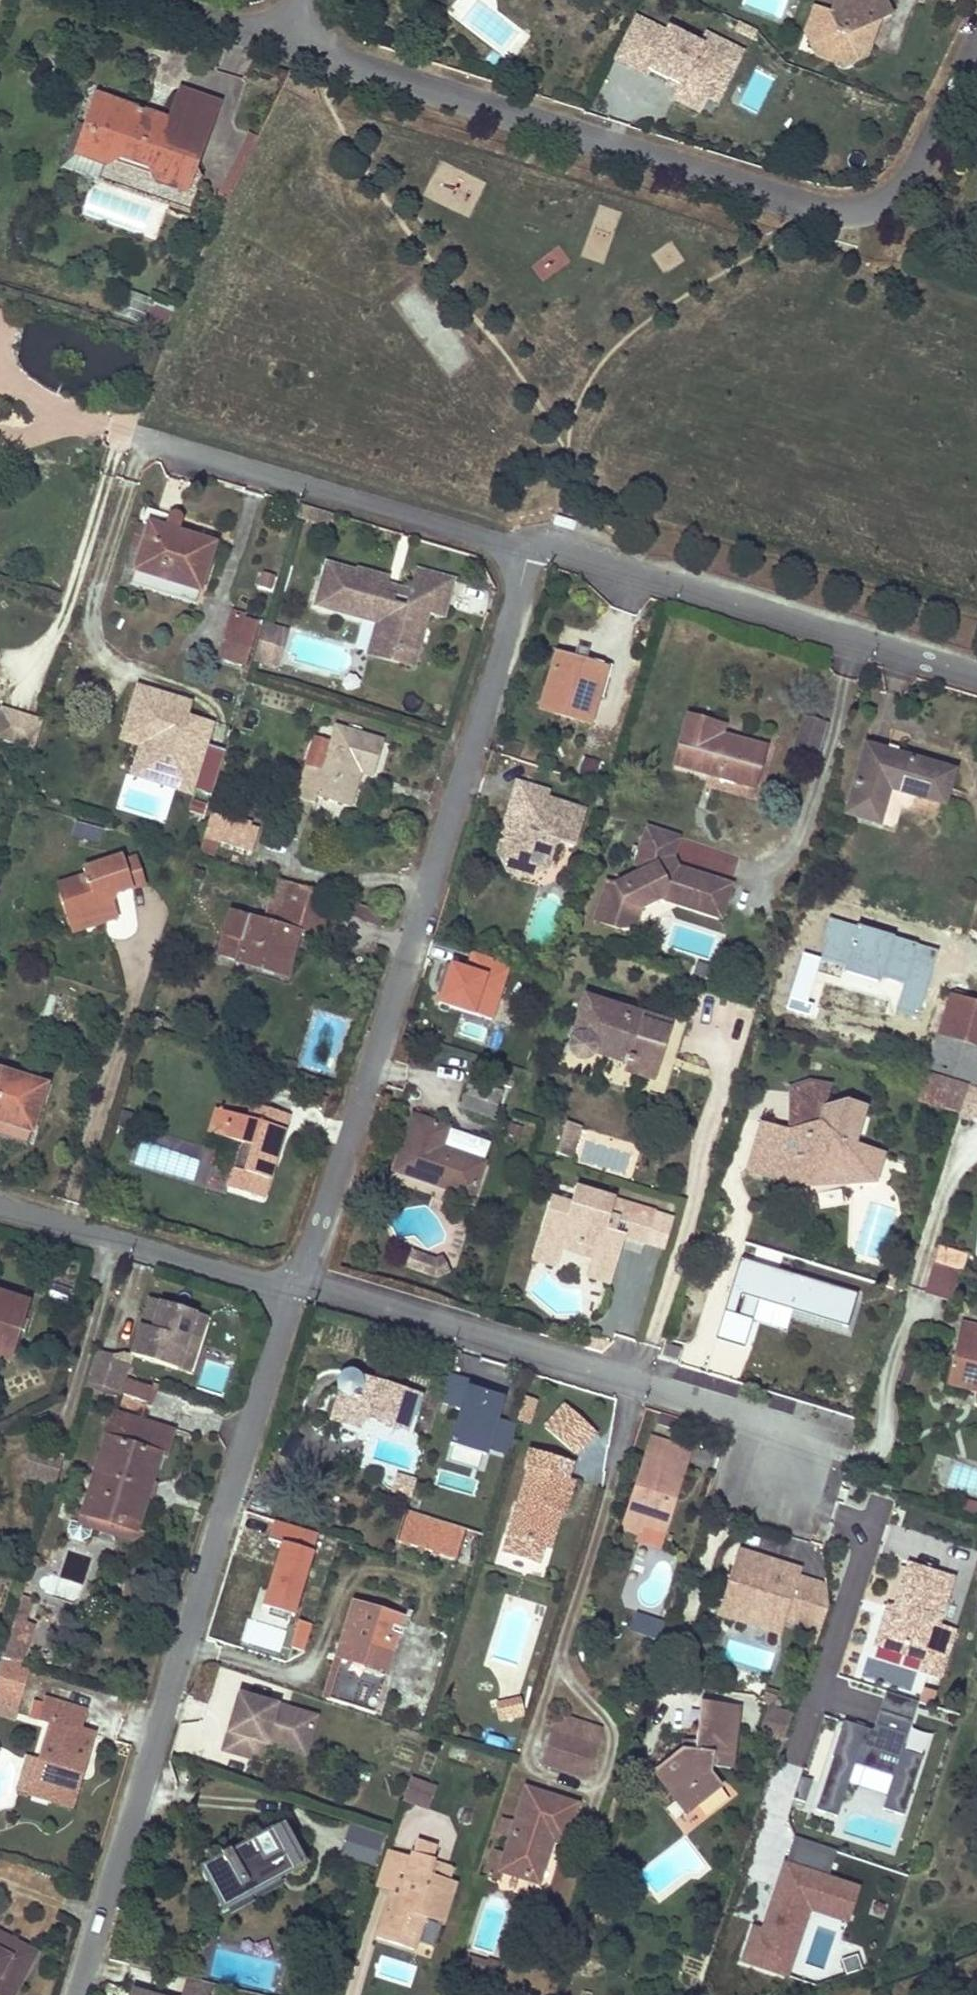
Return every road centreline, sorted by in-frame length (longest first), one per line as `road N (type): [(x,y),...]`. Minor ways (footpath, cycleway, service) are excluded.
road 1 (residential): [(287,45),(809,203),(863,201),(912,169),(976,34)]
road 2 (residential): [(536,552),(294,1288)]
road 3 (residential): [(294,1288),(75,1994)]
road 4 (residential): [(772,1517),(796,1431),(294,1288)]
road 5 (residential): [(976,674),(536,552)]
road 6 (residential): [(536,552),(134,438)]
road 7 (residential): [(294,1288),(0,1205)]
road 8 (residential): [(133,0),(287,45)]

